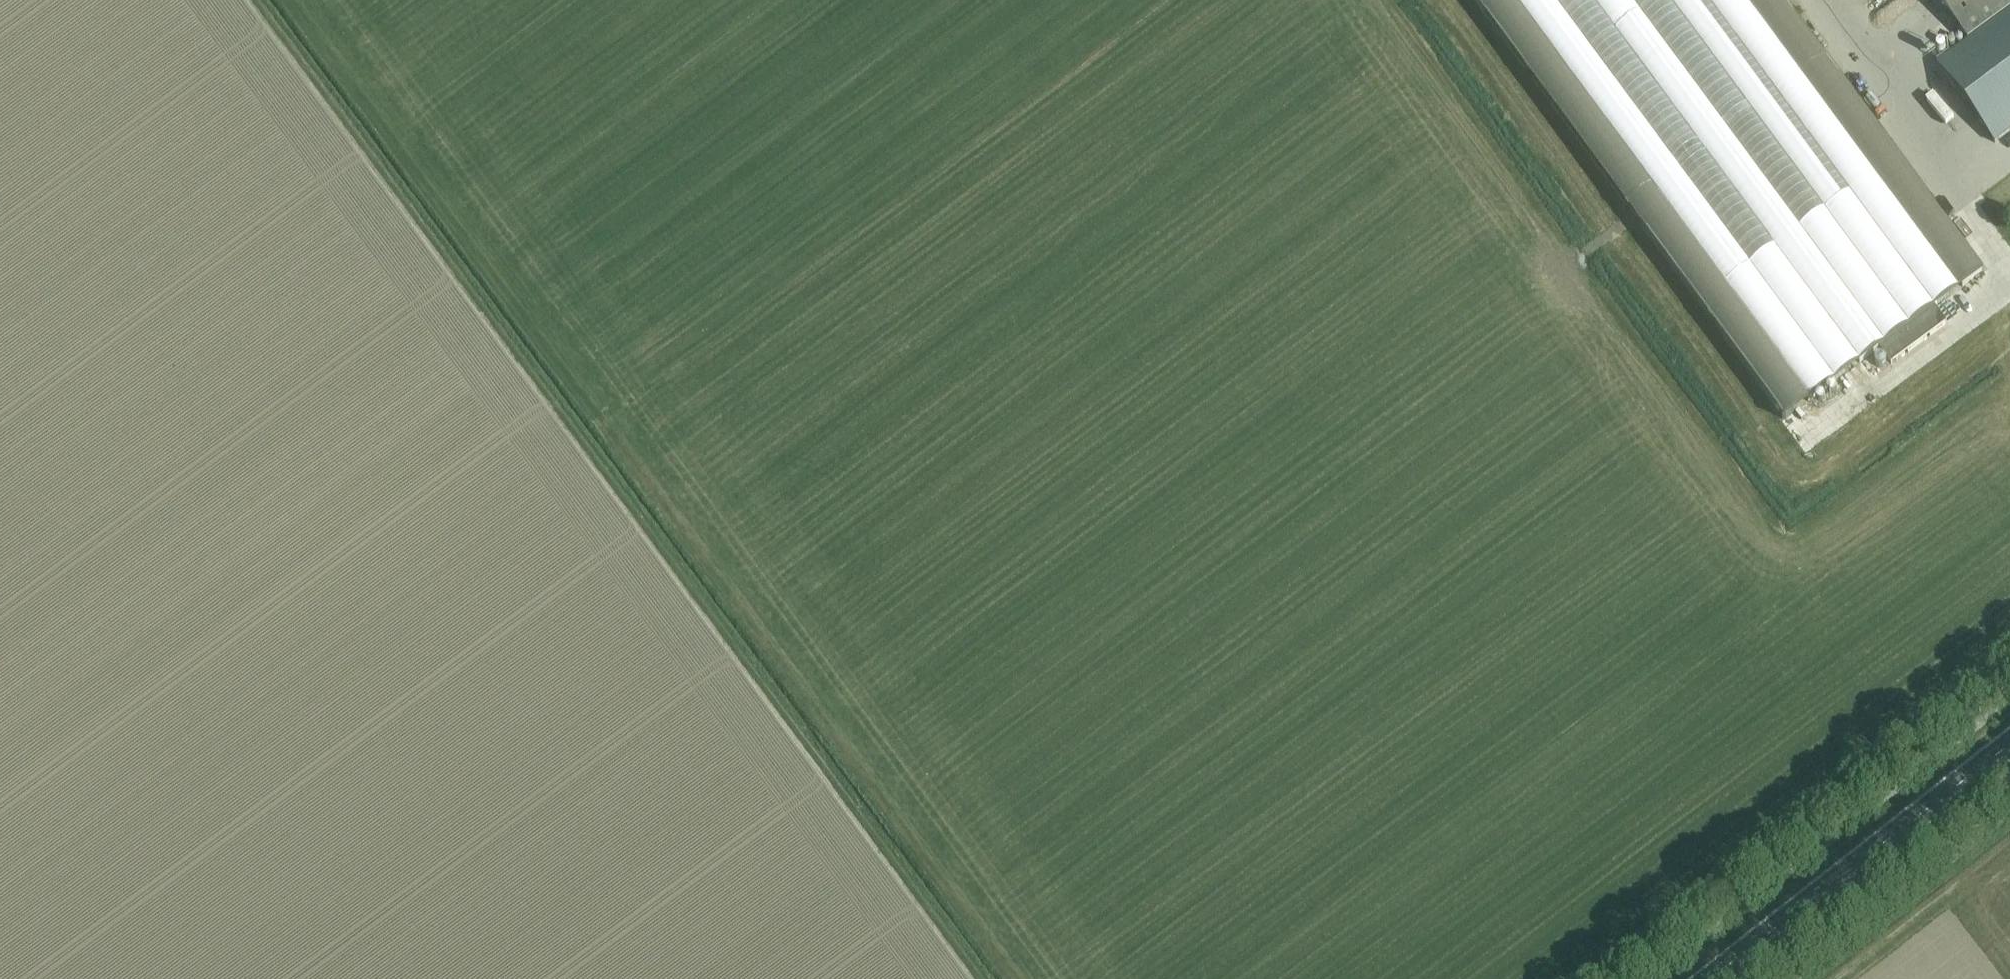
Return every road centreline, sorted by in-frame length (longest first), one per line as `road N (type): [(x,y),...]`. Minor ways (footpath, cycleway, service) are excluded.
road 1 (secondary): [(1709,978),(2009,742)]

